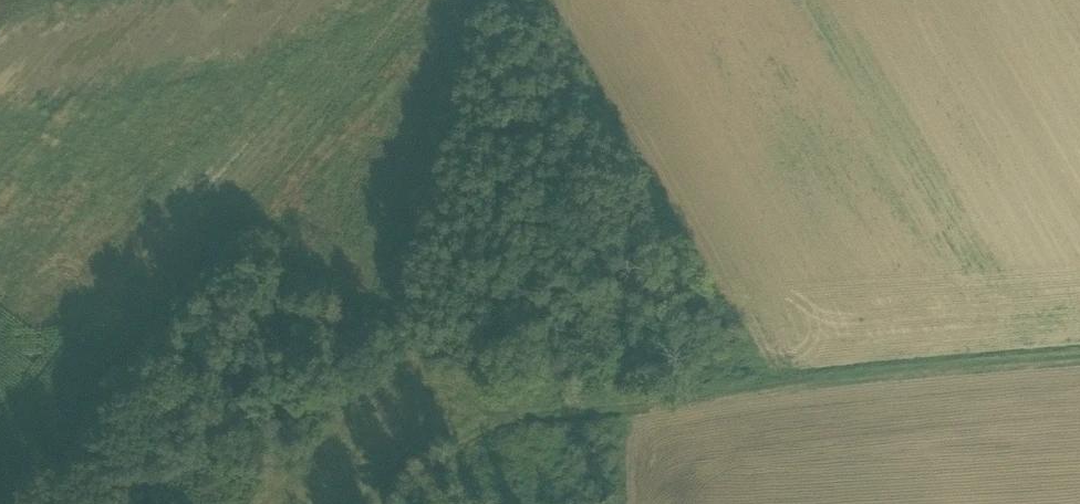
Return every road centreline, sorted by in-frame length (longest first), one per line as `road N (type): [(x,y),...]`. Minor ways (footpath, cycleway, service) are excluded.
road 1 (track): [(1079,358),(570,394)]

